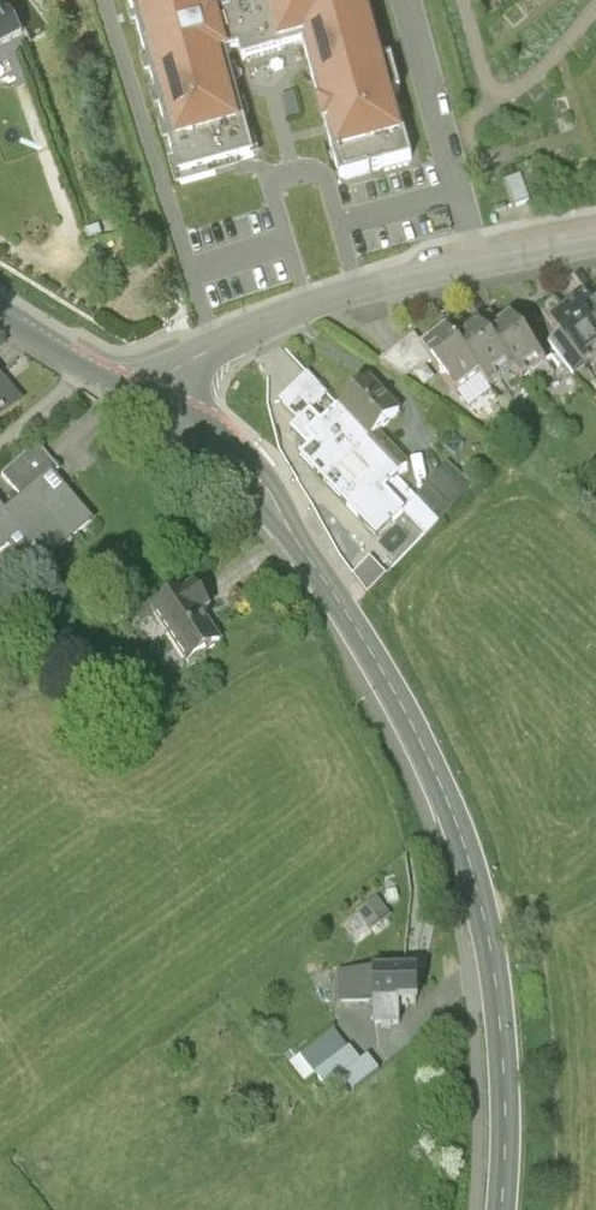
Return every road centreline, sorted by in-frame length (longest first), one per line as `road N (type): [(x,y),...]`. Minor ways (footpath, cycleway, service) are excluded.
road 1 (tertiary): [(502,1209),(509,1134),(498,1003),(480,901),(440,789),(372,657),(285,522),(249,479),(153,406)]
road 2 (residential): [(153,406),(214,344),(308,309),(477,261),(595,241)]
road 3 (tertiary): [(153,406),(0,311)]

